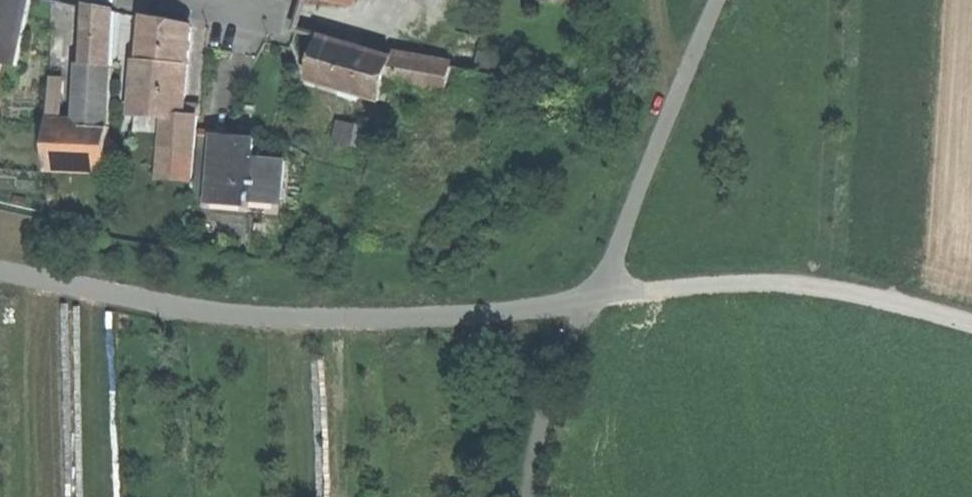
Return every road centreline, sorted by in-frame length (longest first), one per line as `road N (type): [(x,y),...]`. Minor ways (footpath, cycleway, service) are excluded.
road 1 (unclassified): [(0,266),(196,303),(302,314),(480,308),(597,289),(723,0)]
road 2 (track): [(971,322),(849,289),(778,281),(597,289)]

